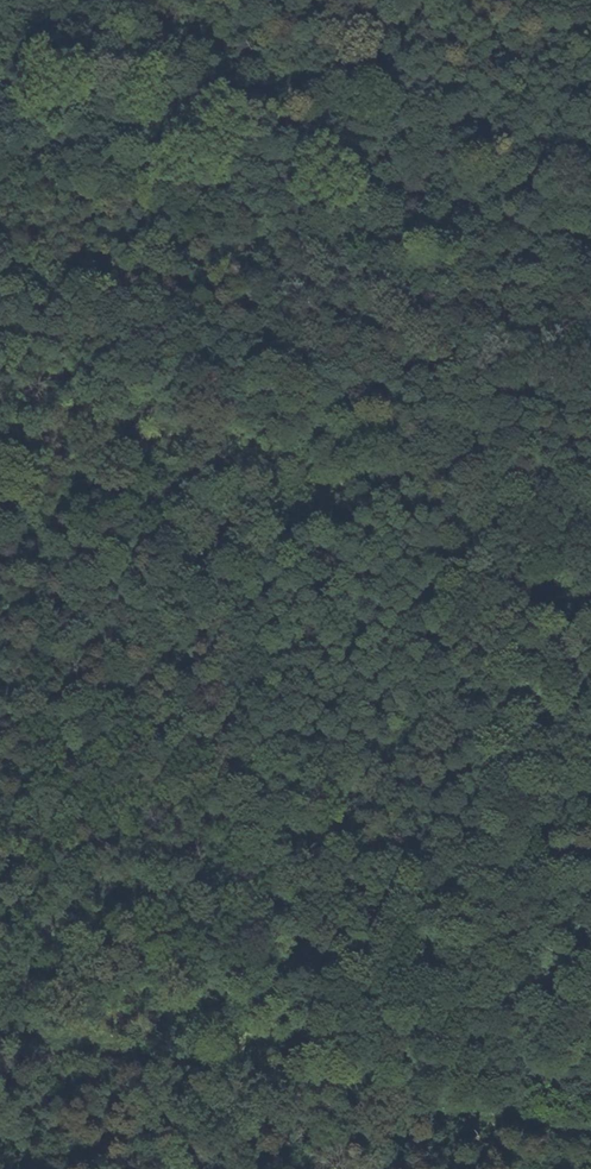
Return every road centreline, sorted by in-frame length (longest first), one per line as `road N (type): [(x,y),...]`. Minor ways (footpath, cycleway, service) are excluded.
road 1 (track): [(0,89),(590,247)]
road 2 (track): [(590,1140),(0,1044)]

